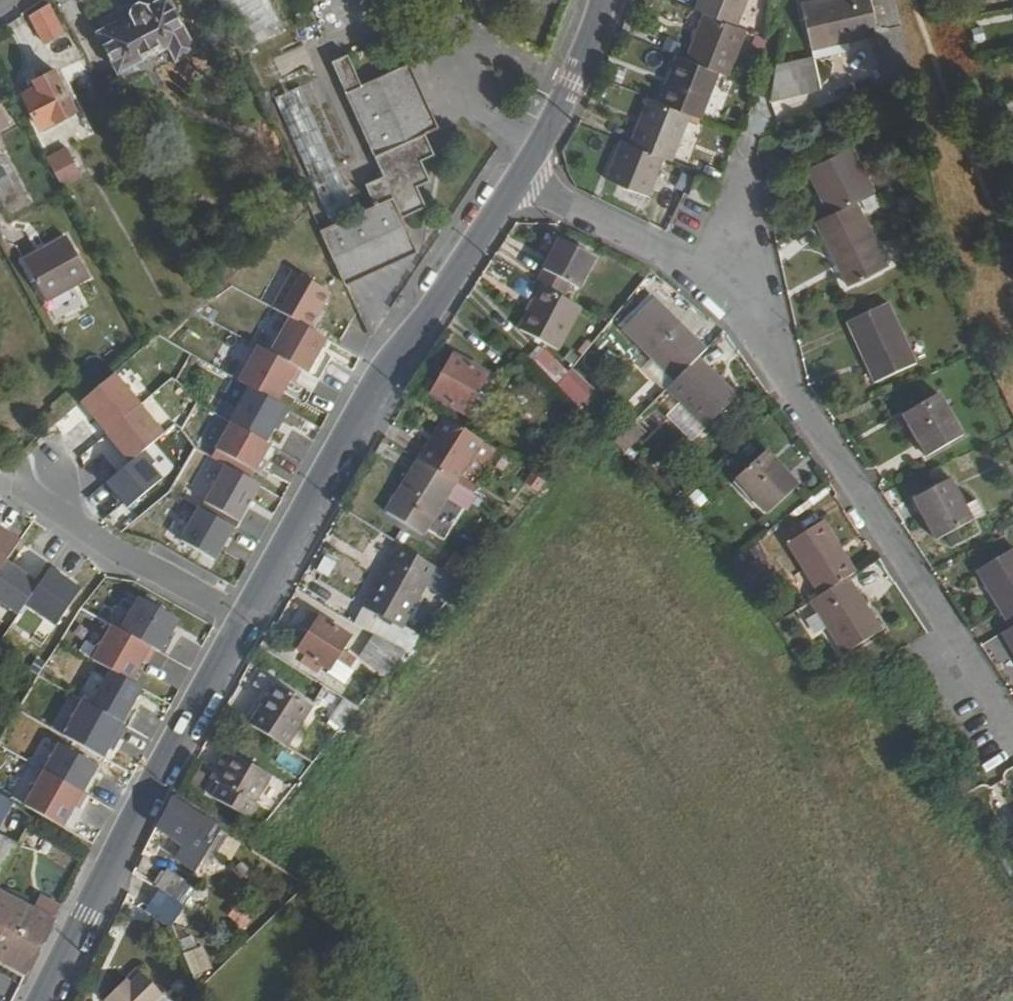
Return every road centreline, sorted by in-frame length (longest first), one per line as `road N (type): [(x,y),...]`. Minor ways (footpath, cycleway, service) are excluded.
road 1 (tertiary): [(520,176),(433,314),(375,387),(206,686),(44,1000)]
road 2 (residential): [(1012,725),(745,311),(709,276)]
road 3 (residential): [(709,276),(520,176)]
road 4 (tertiary): [(604,0),(573,82),(520,176)]

